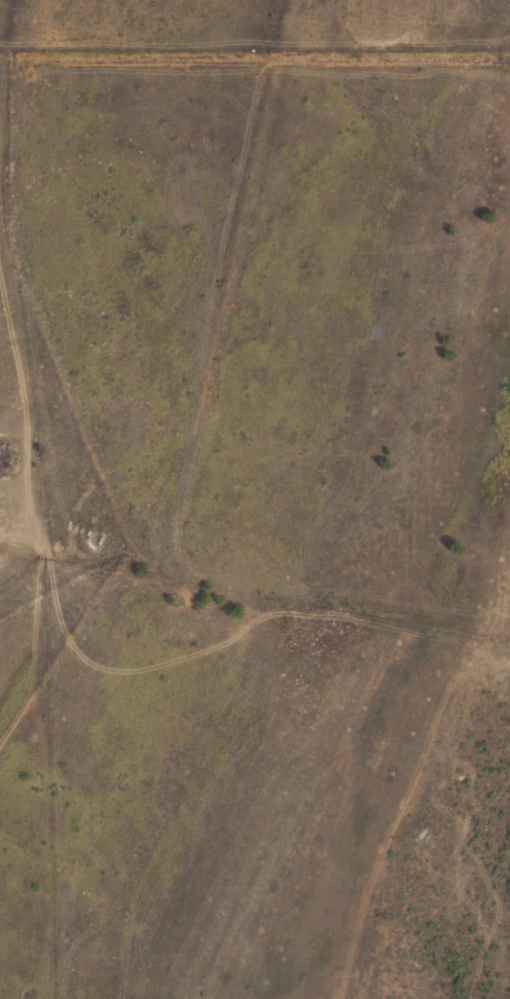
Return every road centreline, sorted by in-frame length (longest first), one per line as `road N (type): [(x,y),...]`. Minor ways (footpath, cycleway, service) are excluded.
road 1 (track): [(39,546),(64,550),(81,496),(129,458),(189,431),(203,400),(278,56)]
road 2 (track): [(52,553),(68,643),(88,666),(149,670),(211,652),(250,615),(272,639),(288,725),(342,839)]
road 3 (track): [(0,55),(509,60)]
road 4 (track): [(0,742),(27,698),(40,573),(39,546),(0,540)]

